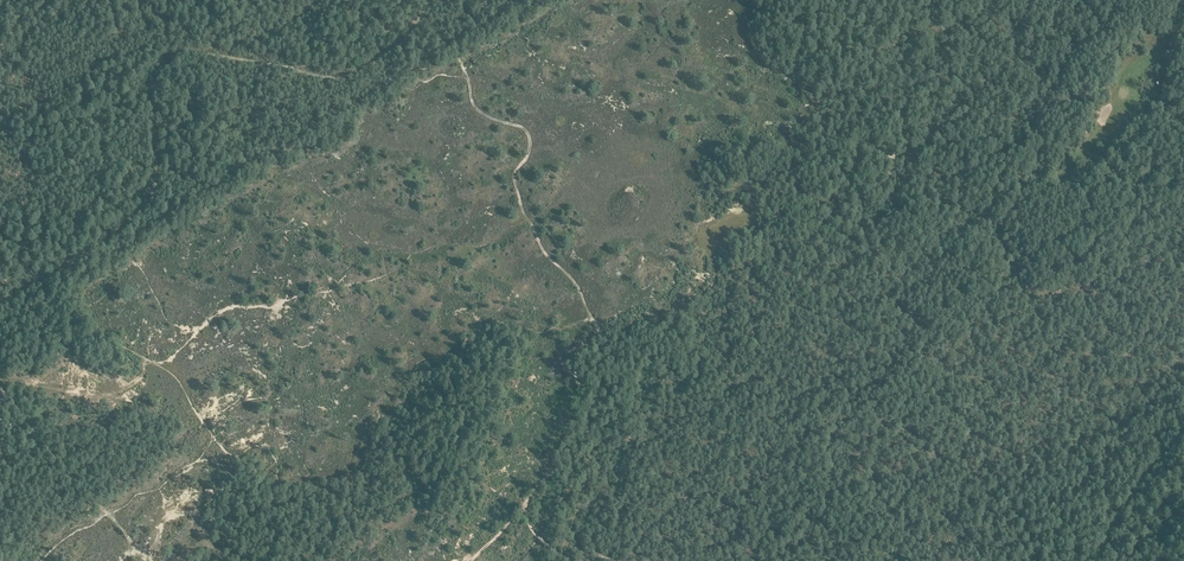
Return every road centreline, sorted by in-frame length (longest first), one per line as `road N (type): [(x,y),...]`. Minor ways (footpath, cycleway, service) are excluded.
road 1 (track): [(471,560),(586,446),(587,404),(574,369),(600,341),(574,282),(541,249),(523,212),(514,178),(528,135),(476,110),(455,49)]
road 2 (track): [(0,308),(98,248),(145,208),(156,180),(155,83),(169,60),(211,54),(334,78),(352,75),(406,38),(427,0)]
road 3 (track): [(151,560),(0,388)]
road 4 (track): [(533,0),(419,72),(389,81)]

